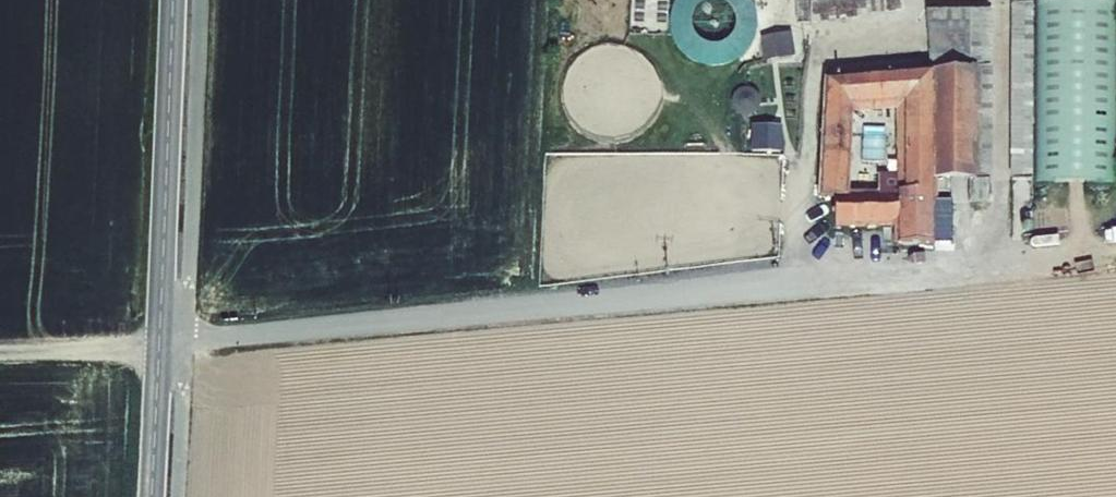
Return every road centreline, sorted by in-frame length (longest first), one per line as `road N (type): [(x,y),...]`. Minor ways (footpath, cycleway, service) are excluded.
road 1 (track): [(0,350),(186,341),(1115,244)]
road 2 (residential): [(173,0),(153,496)]

